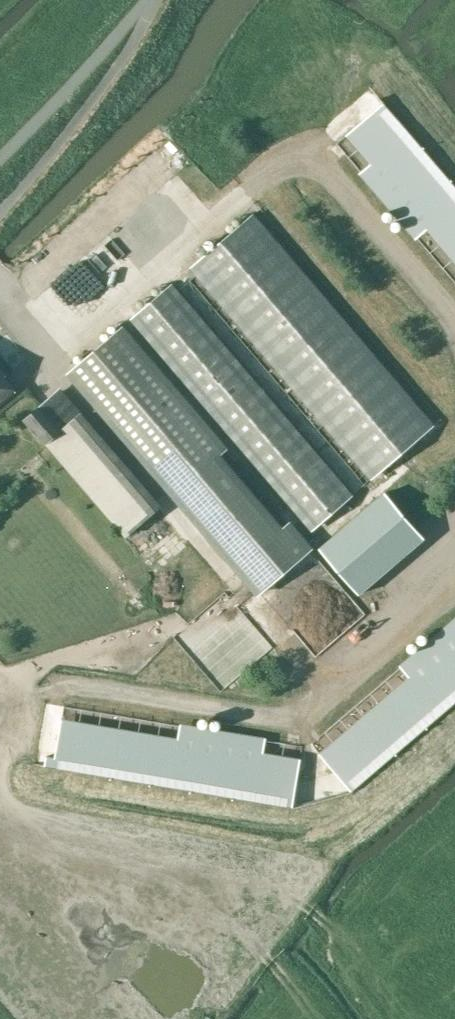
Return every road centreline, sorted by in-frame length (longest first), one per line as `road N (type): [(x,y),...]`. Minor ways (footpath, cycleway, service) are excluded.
road 1 (unclassified): [(0,156),(148,0)]

